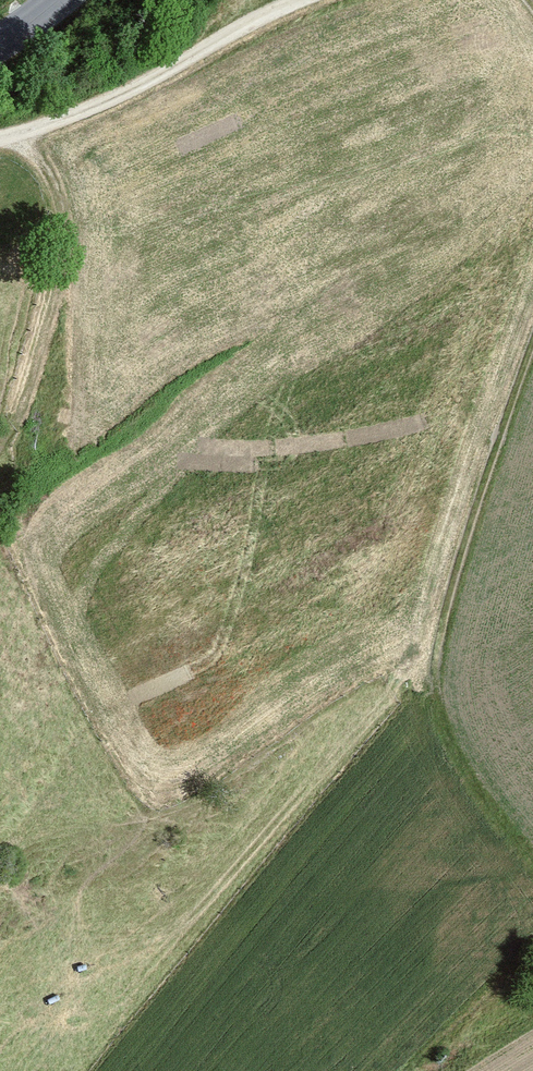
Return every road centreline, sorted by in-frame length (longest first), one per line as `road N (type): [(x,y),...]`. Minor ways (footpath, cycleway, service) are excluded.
road 1 (track): [(532,867),(448,753),(432,702),(441,622),(532,347)]
road 2 (track): [(0,455),(37,359),(64,252),(61,211),(44,174),(2,145)]
road 3 (track): [(2,145),(120,100),(264,18),(314,0)]
road 4 (track): [(413,1070),(532,953)]

